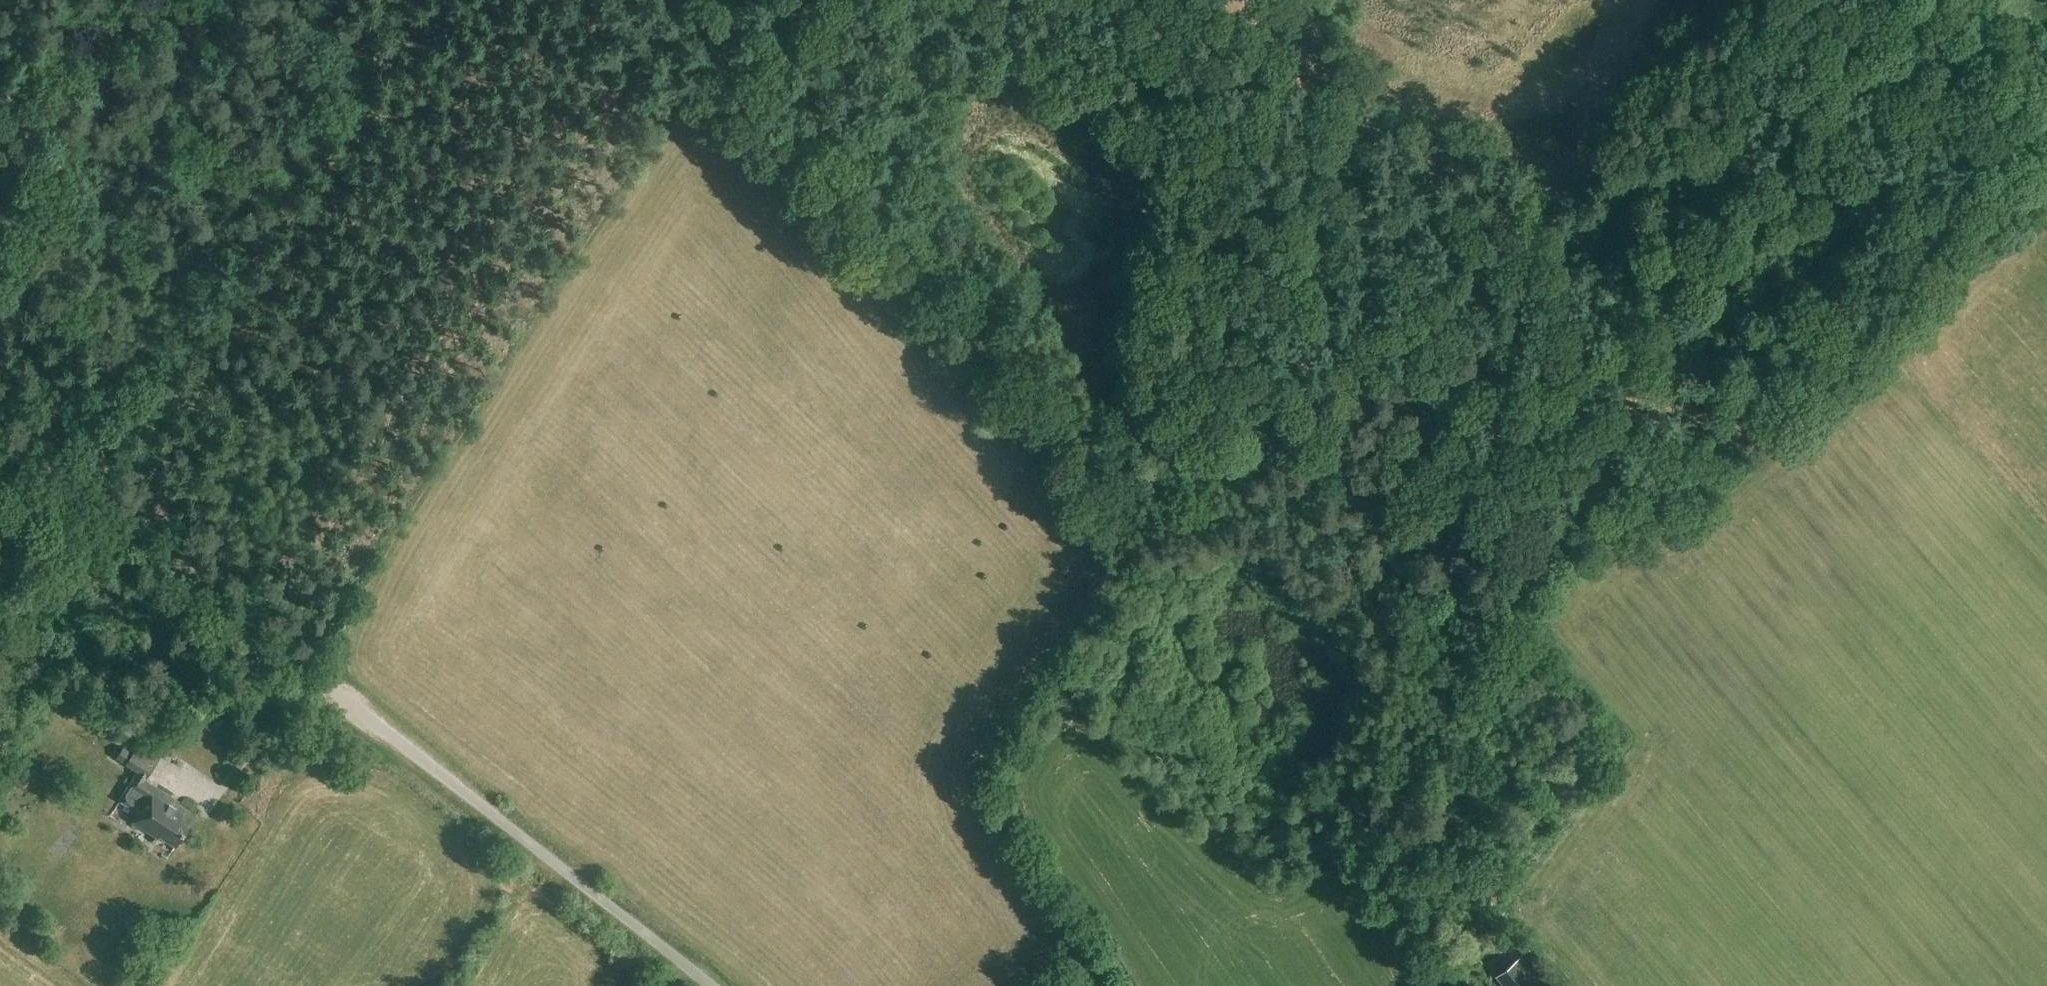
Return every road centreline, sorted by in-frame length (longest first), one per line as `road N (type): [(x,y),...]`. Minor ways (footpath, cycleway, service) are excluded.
road 1 (unclassified): [(709,985),(307,671)]
road 2 (track): [(307,671),(0,427)]
road 3 (track): [(777,11),(687,110),(646,170)]
road 4 (track): [(0,77),(114,0)]
road 5 (track): [(771,0),(797,21),(887,0)]

